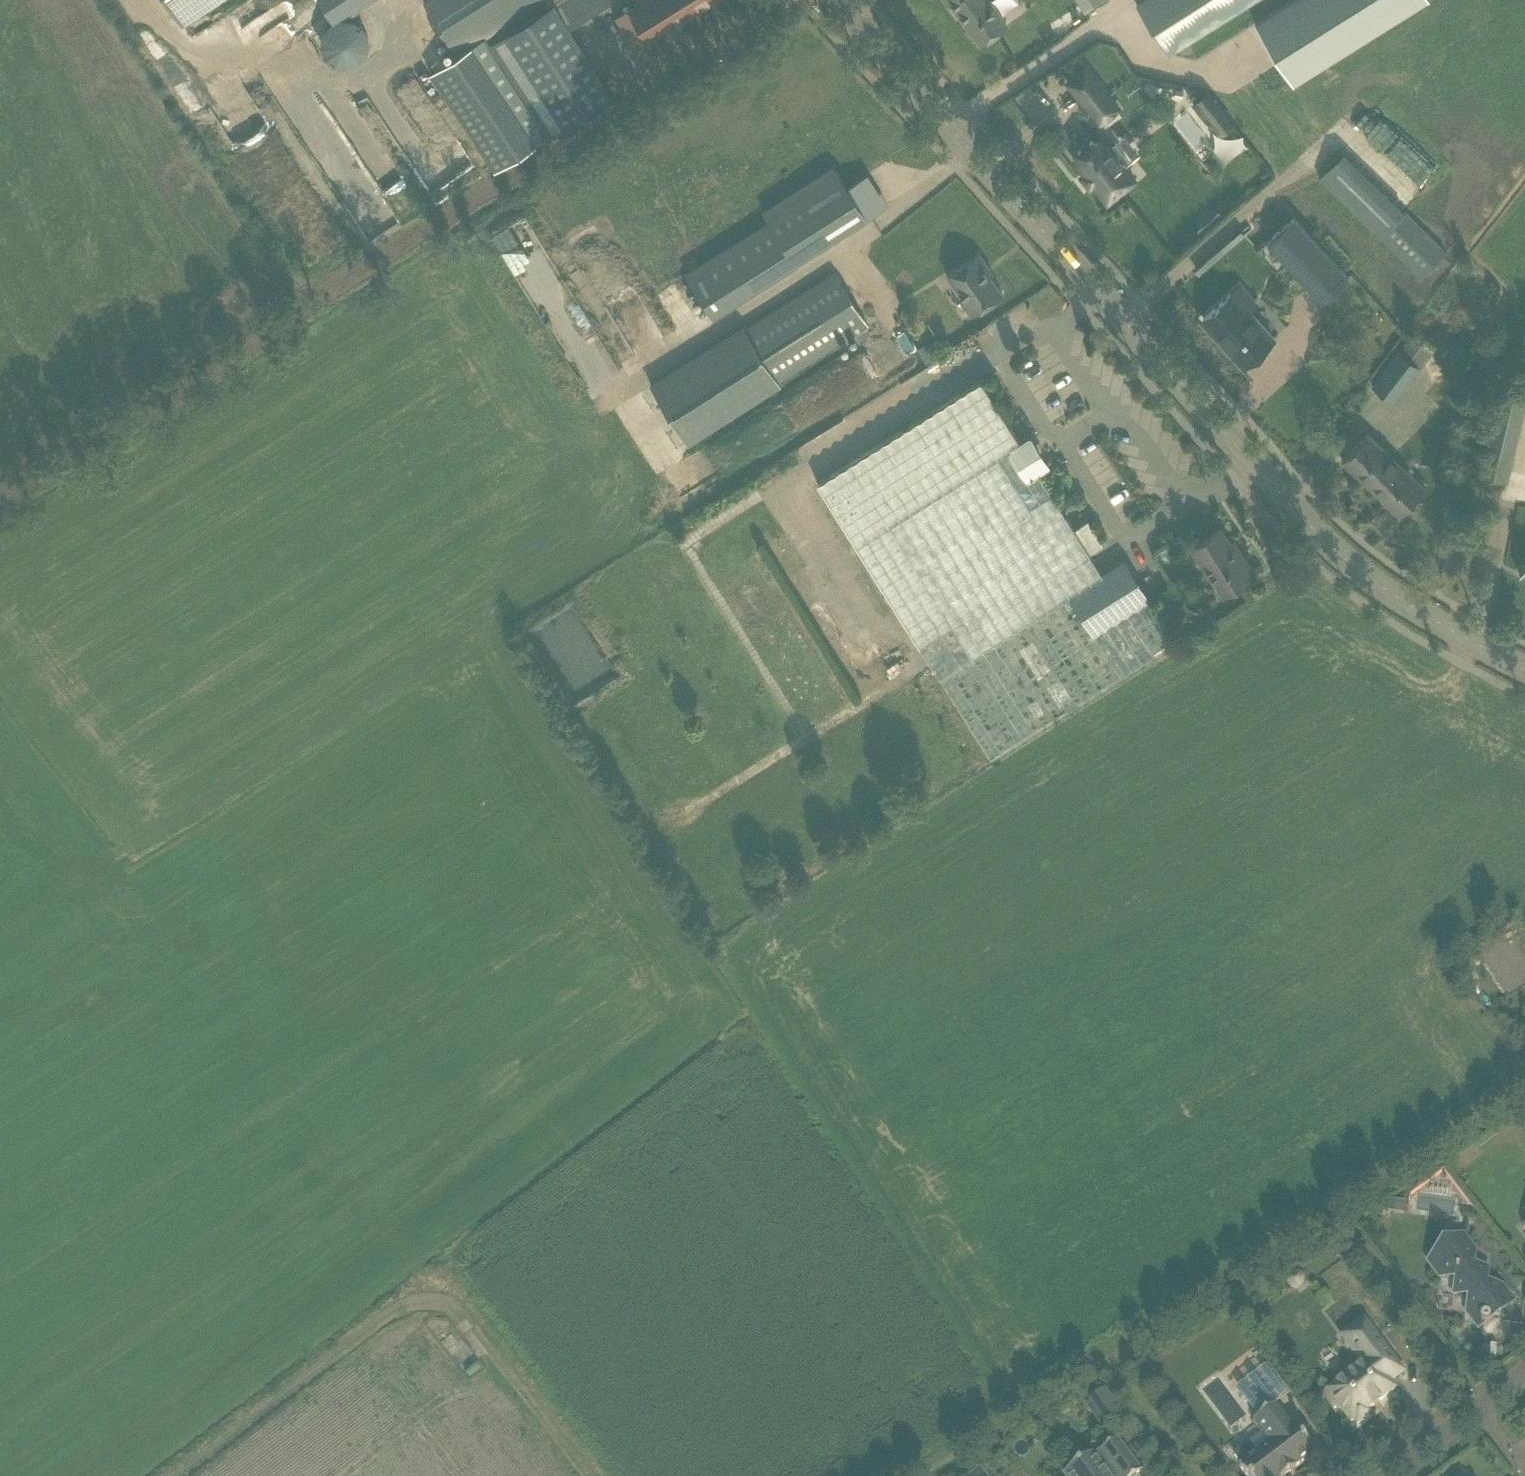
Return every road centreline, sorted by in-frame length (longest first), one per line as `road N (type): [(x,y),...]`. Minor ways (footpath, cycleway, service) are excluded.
road 1 (tertiary): [(1524,673),(1416,611),(1304,521),(833,0)]
road 2 (track): [(0,487),(789,0)]
road 3 (track): [(1524,1087),(916,1475)]
road 4 (track): [(589,1475),(435,1288),(183,1475)]
road 5 (track): [(1336,1210),(1484,1408)]
road 6 (track): [(1106,1355),(1193,1475)]

